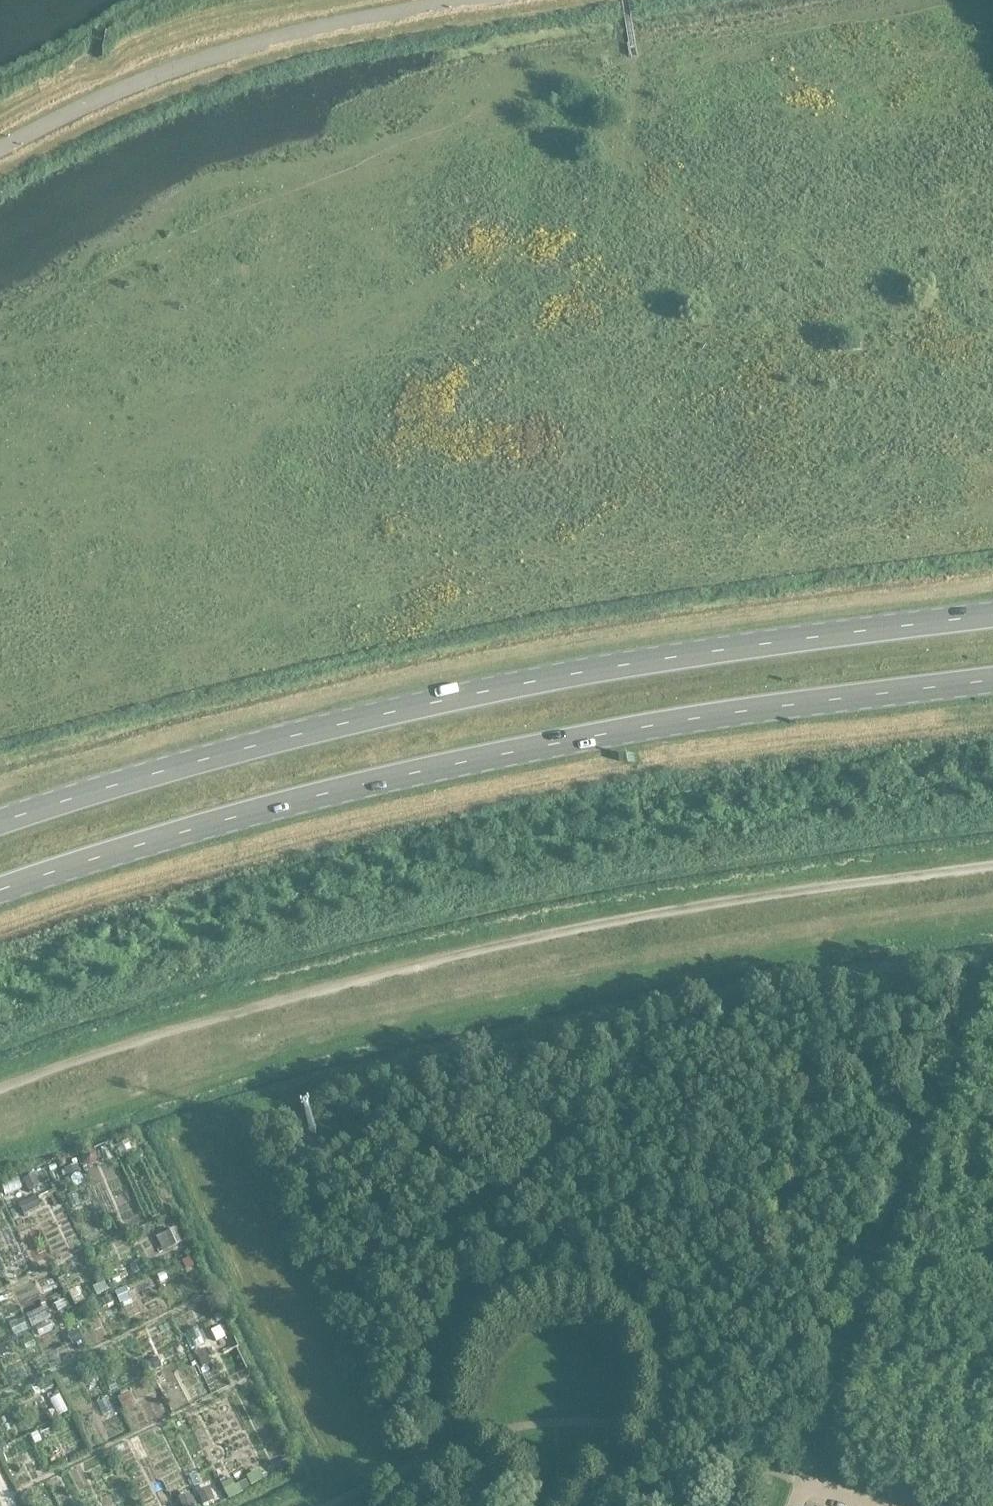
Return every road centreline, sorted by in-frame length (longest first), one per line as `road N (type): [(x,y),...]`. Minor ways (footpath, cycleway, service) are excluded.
road 1 (trunk): [(0,894),(217,822),(545,744),(992,680)]
road 2 (trunk): [(992,616),(579,671),(162,770),(0,825)]

